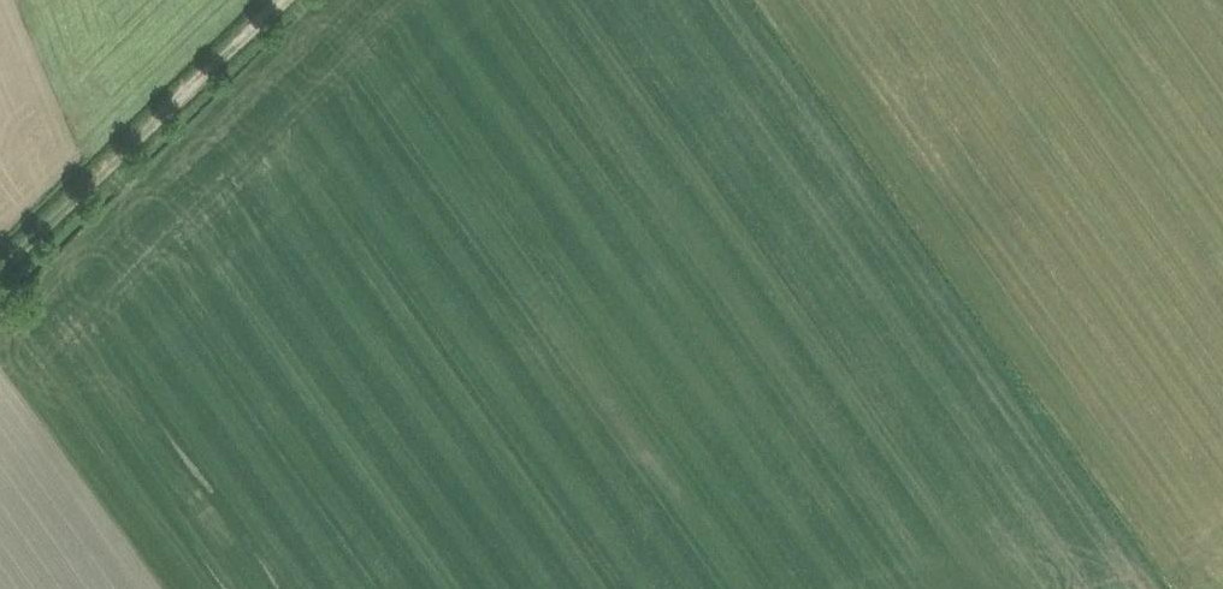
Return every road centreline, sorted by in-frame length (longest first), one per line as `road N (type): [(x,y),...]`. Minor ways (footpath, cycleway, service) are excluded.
road 1 (track): [(0,268),(276,0)]

